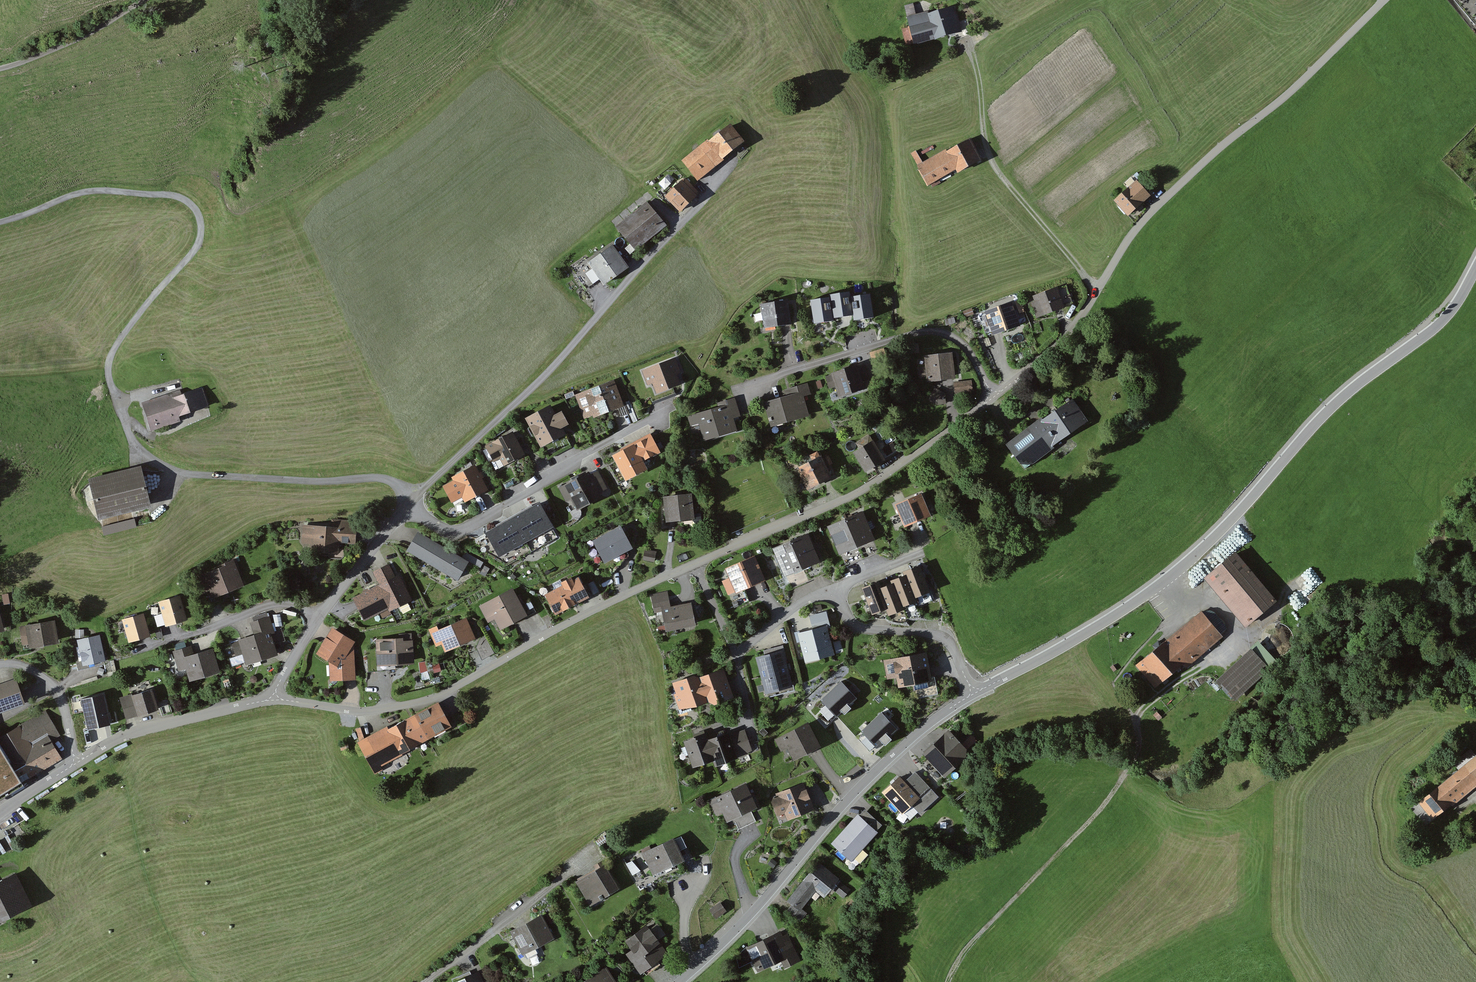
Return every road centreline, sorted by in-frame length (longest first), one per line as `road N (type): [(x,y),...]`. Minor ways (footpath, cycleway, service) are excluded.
road 1 (residential): [(1388,0),(1143,221),(1055,347),(903,466),(589,613),(420,703),(354,711),(274,697)]
road 2 (residential): [(0,222),(87,191),(189,203),(200,219),(198,245),(124,335),(109,364),(132,439),(181,473),(376,478),(398,486),(409,503)]
road 3 (residential): [(973,691),(1150,593),(1246,505),(1327,413),(1437,326),(1475,271)]
road 4 (track): [(948,981),(963,952),(1107,802),(1137,751),(1139,711),(1239,636)]
road 5 (residential): [(409,503),(526,395),(730,168)]
road 6 (residential): [(679,981),(754,910),(850,797),(973,691)]
road 7 (residential): [(672,409),(459,532),(446,531),(409,503)]
road 8 (track): [(197,981),(148,891),(114,740)]
road 9 (residential): [(274,697),(133,733),(76,760)]
road 10 (residential): [(428,981),(590,855)]
road 11 (residential): [(973,691),(946,638),(855,628),(832,588)]
road 12 (residential): [(832,588),(736,653),(748,720)]
road 13 (residential): [(162,642),(275,603),(316,619)]
road 14 (track): [(0,69),(65,45),(145,0)]
road 15 (residential): [(316,619),(409,503)]
road 16 (residential): [(76,760),(56,688),(33,670),(0,664)]

